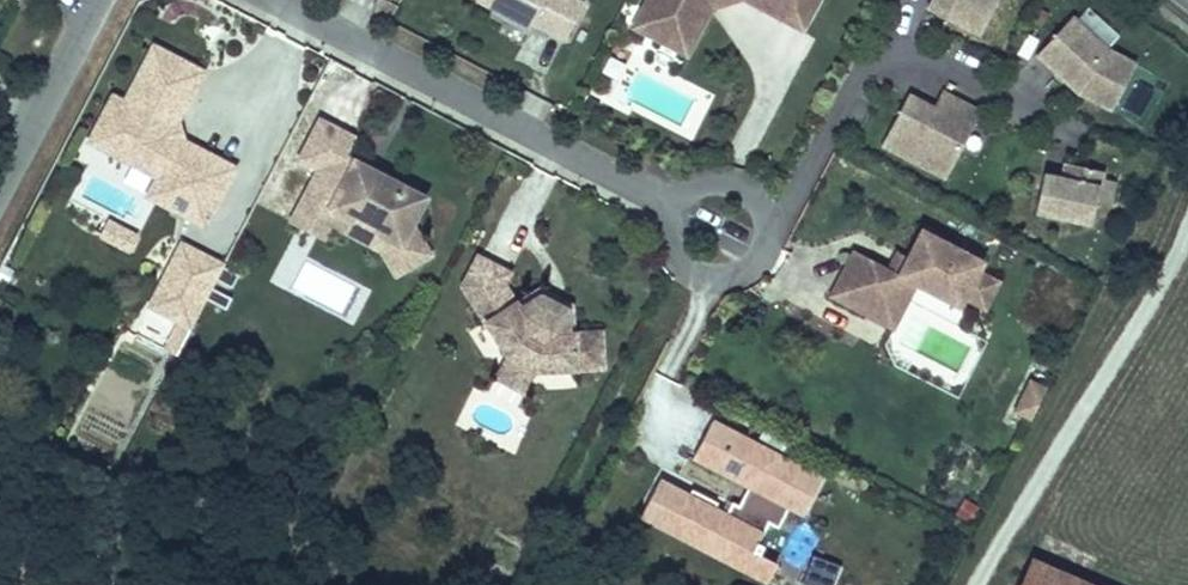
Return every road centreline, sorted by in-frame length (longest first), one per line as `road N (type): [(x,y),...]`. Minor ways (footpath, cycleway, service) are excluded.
road 1 (residential): [(280,0),(677,198)]
road 2 (residential): [(677,198),(672,221),(678,243),(695,260),(718,266),(741,259),(758,242),(763,219),(757,196),(740,180),(717,174),(694,181)]
road 3 (residential): [(0,182),(100,0)]

